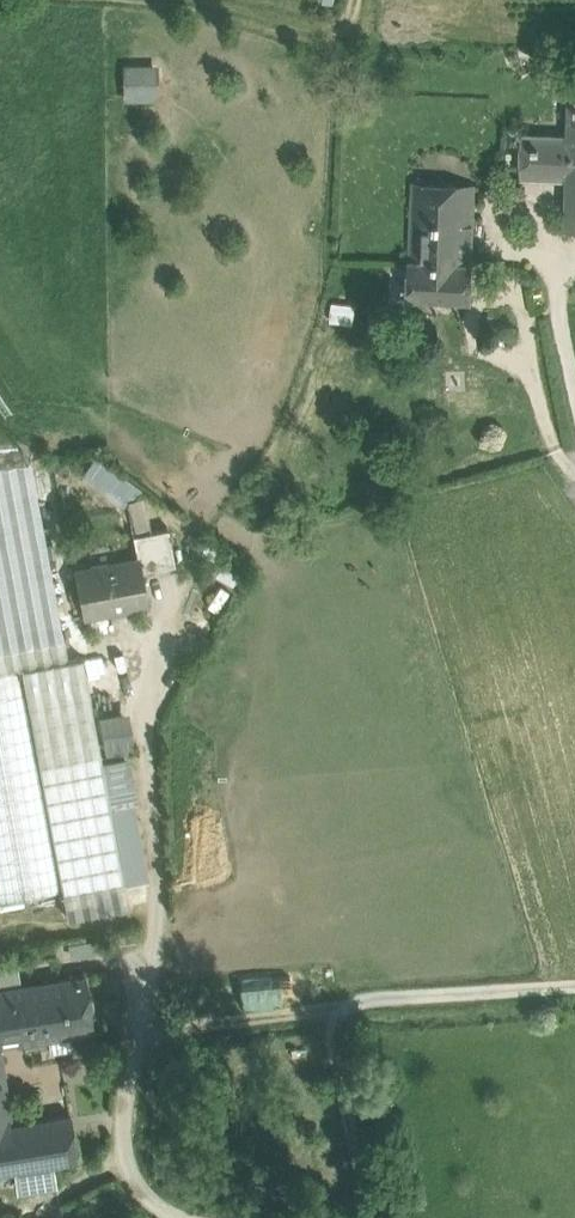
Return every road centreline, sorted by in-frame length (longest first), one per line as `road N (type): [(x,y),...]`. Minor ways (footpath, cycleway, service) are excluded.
road 1 (track): [(198,566),(155,699),(137,1046)]

